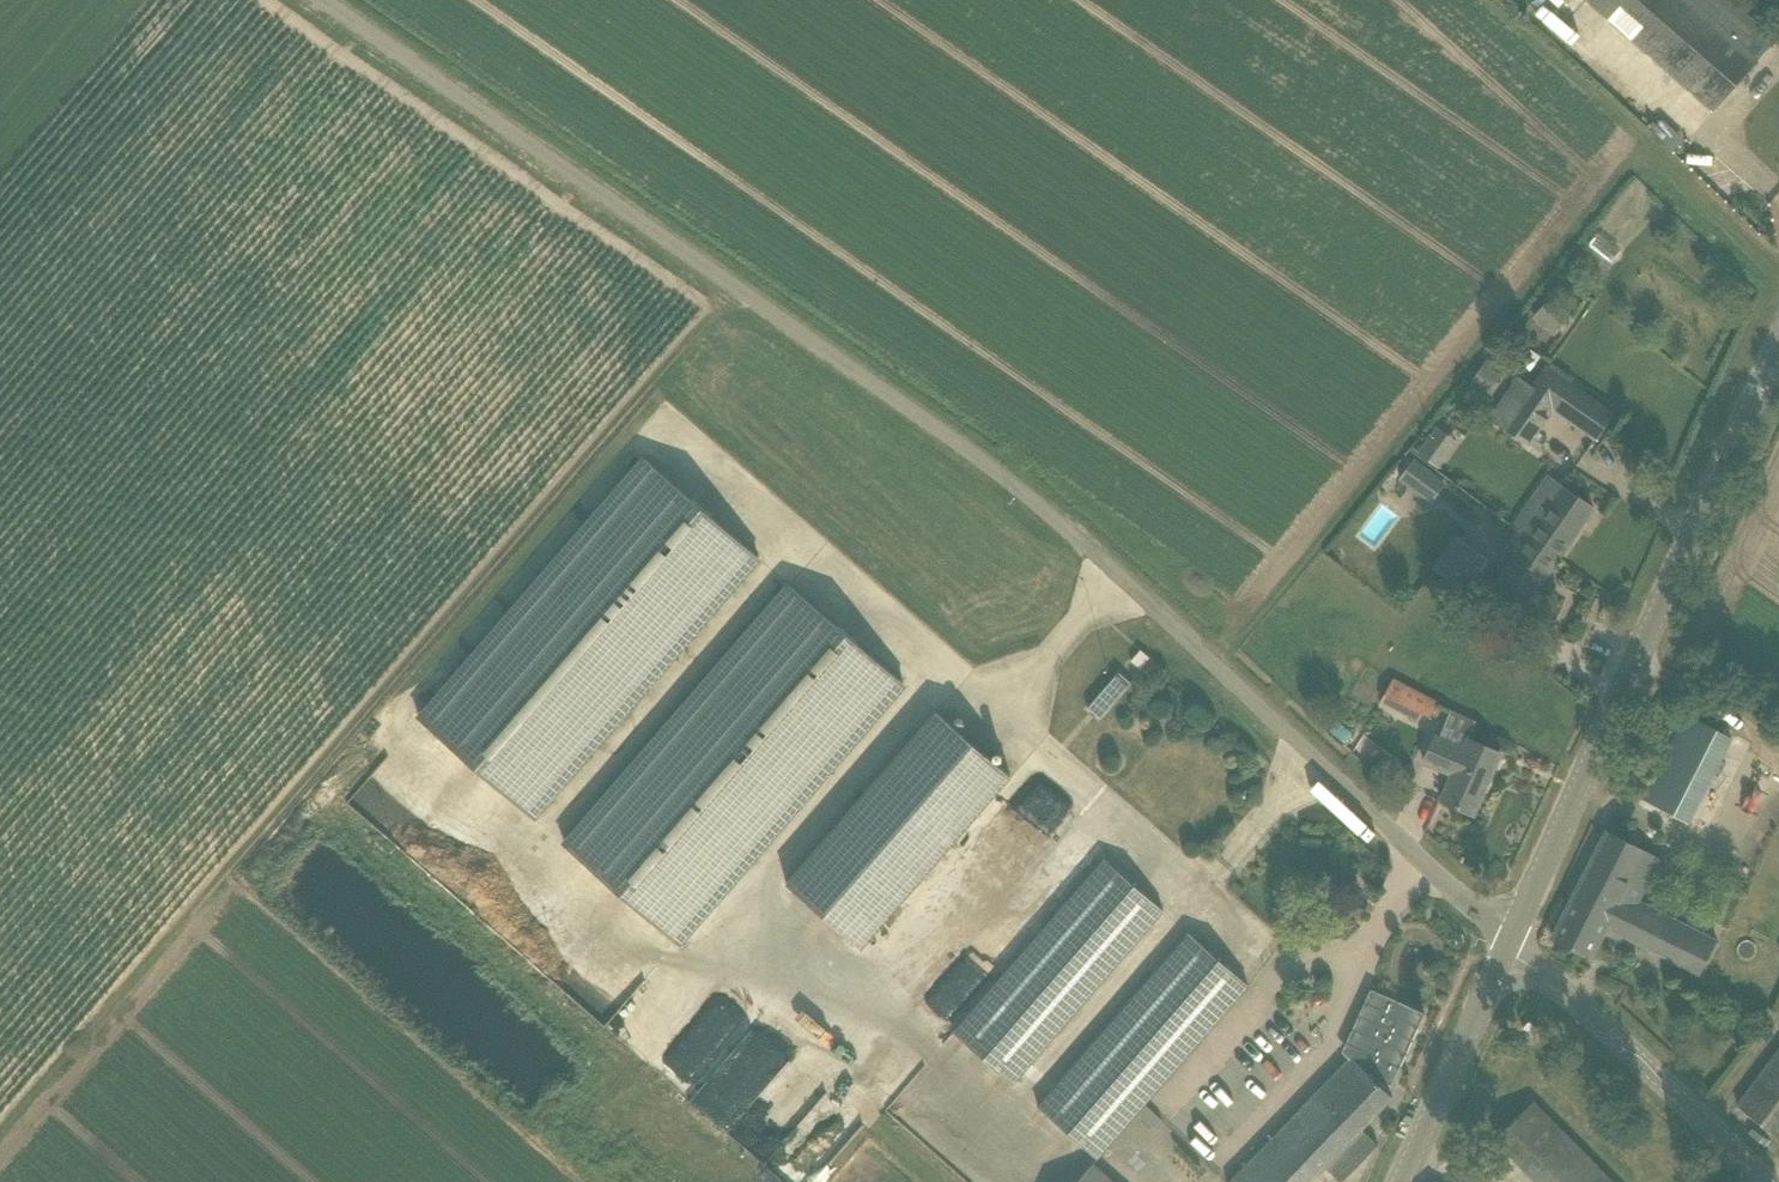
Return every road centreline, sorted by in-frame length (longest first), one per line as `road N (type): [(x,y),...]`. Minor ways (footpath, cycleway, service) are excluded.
road 1 (unclassified): [(1509,937),(1057,517),(323,0)]
road 2 (tertiary): [(1509,937),(1778,368)]
road 3 (tertiary): [(1752,1181),(1509,937)]
road 4 (tertiary): [(1401,1181),(1509,937)]

